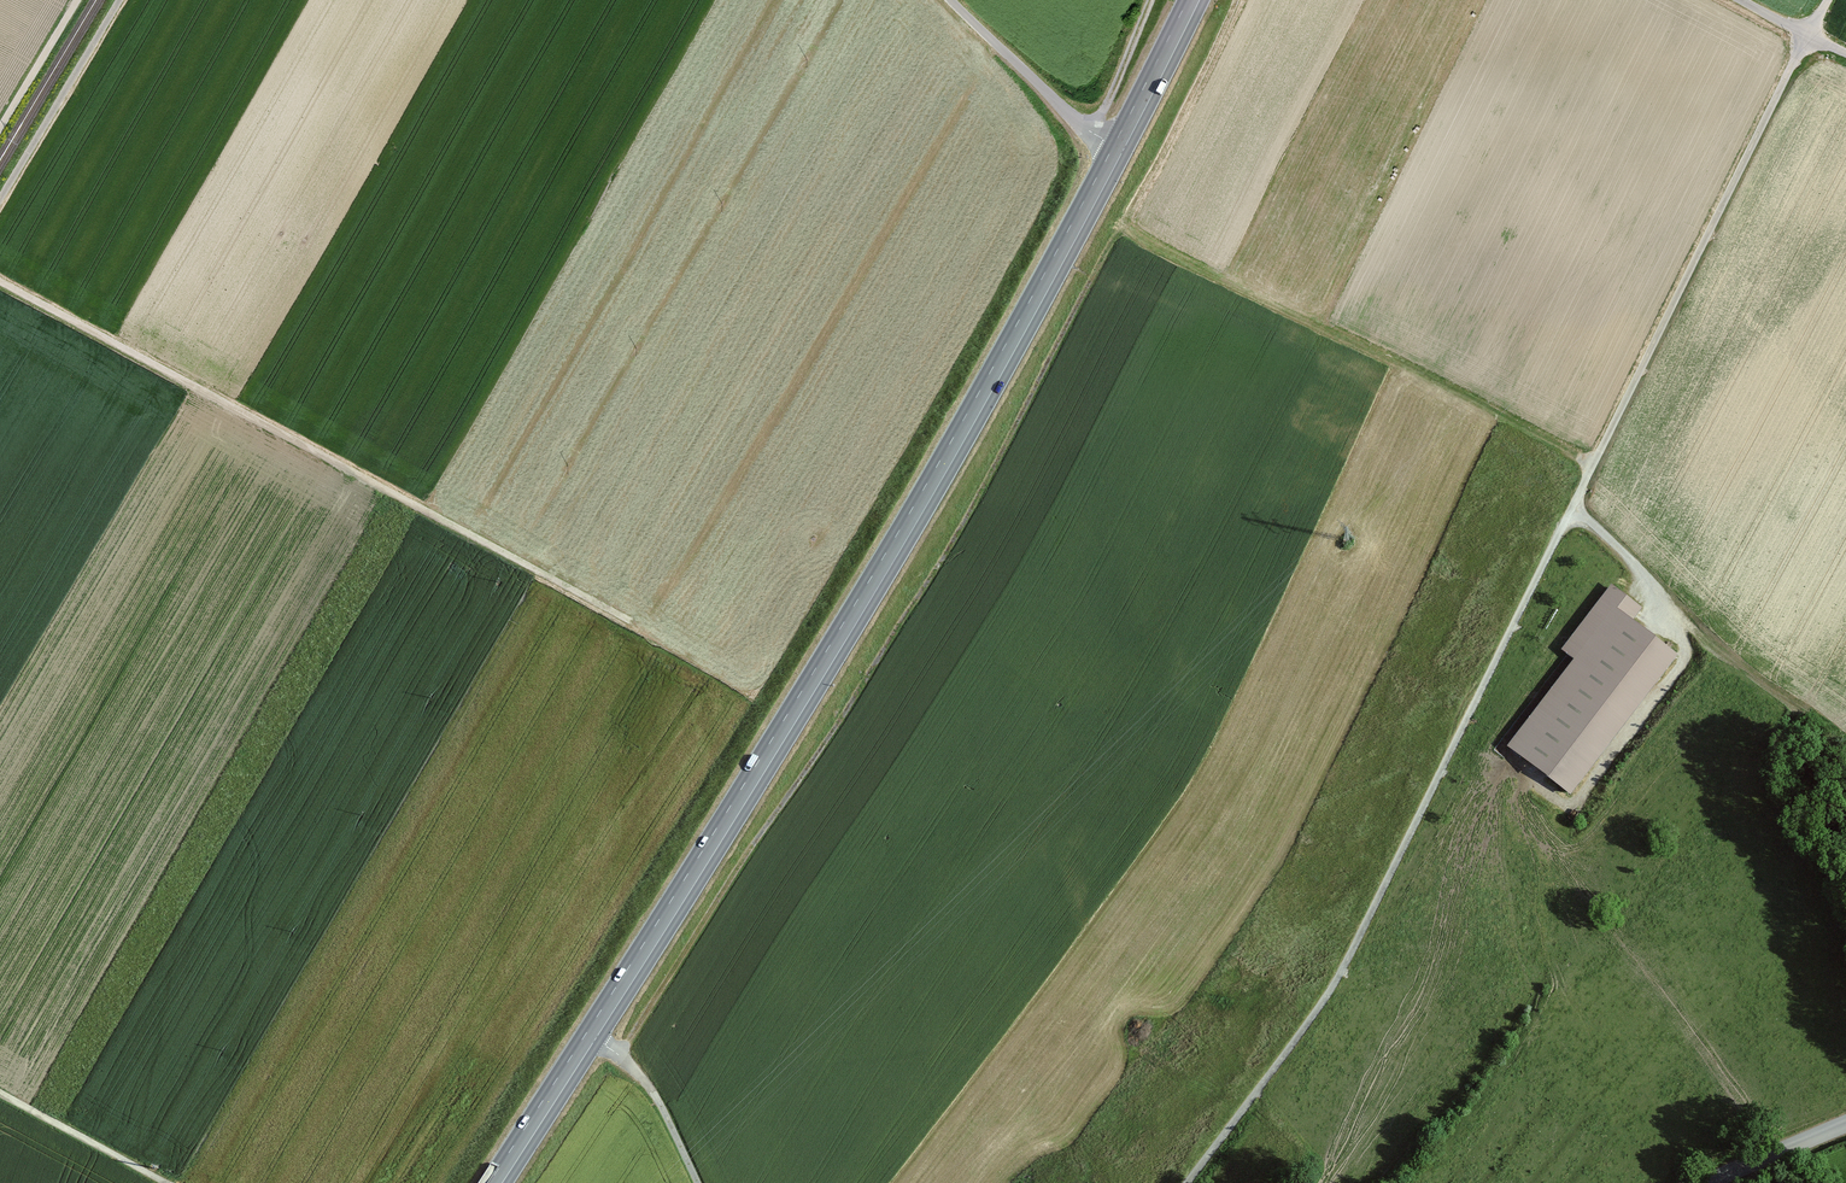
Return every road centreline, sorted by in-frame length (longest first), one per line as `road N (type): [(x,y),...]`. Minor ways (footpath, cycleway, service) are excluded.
road 1 (track): [(1829,0),(1348,958),(1188,1182)]
road 2 (primary): [(1119,147),(874,583),(495,1182)]
road 3 (track): [(0,281),(629,622)]
road 4 (unclassified): [(122,0),(0,202)]
road 5 (unclassified): [(951,0),(1077,121),(1119,147)]
road 6 (track): [(0,1094),(166,1182)]
road 7 (track): [(1570,512),(1624,557),(1692,651)]
road 8 (track): [(698,1182),(653,1092),(590,1037)]
road 9 (primary): [(1193,0),(1119,147)]
road 10 (tertiary): [(1707,1182),(1845,1124)]
road 11 (track): [(1093,133),(1152,0)]
road 12 (track): [(1736,0),(1845,56)]

